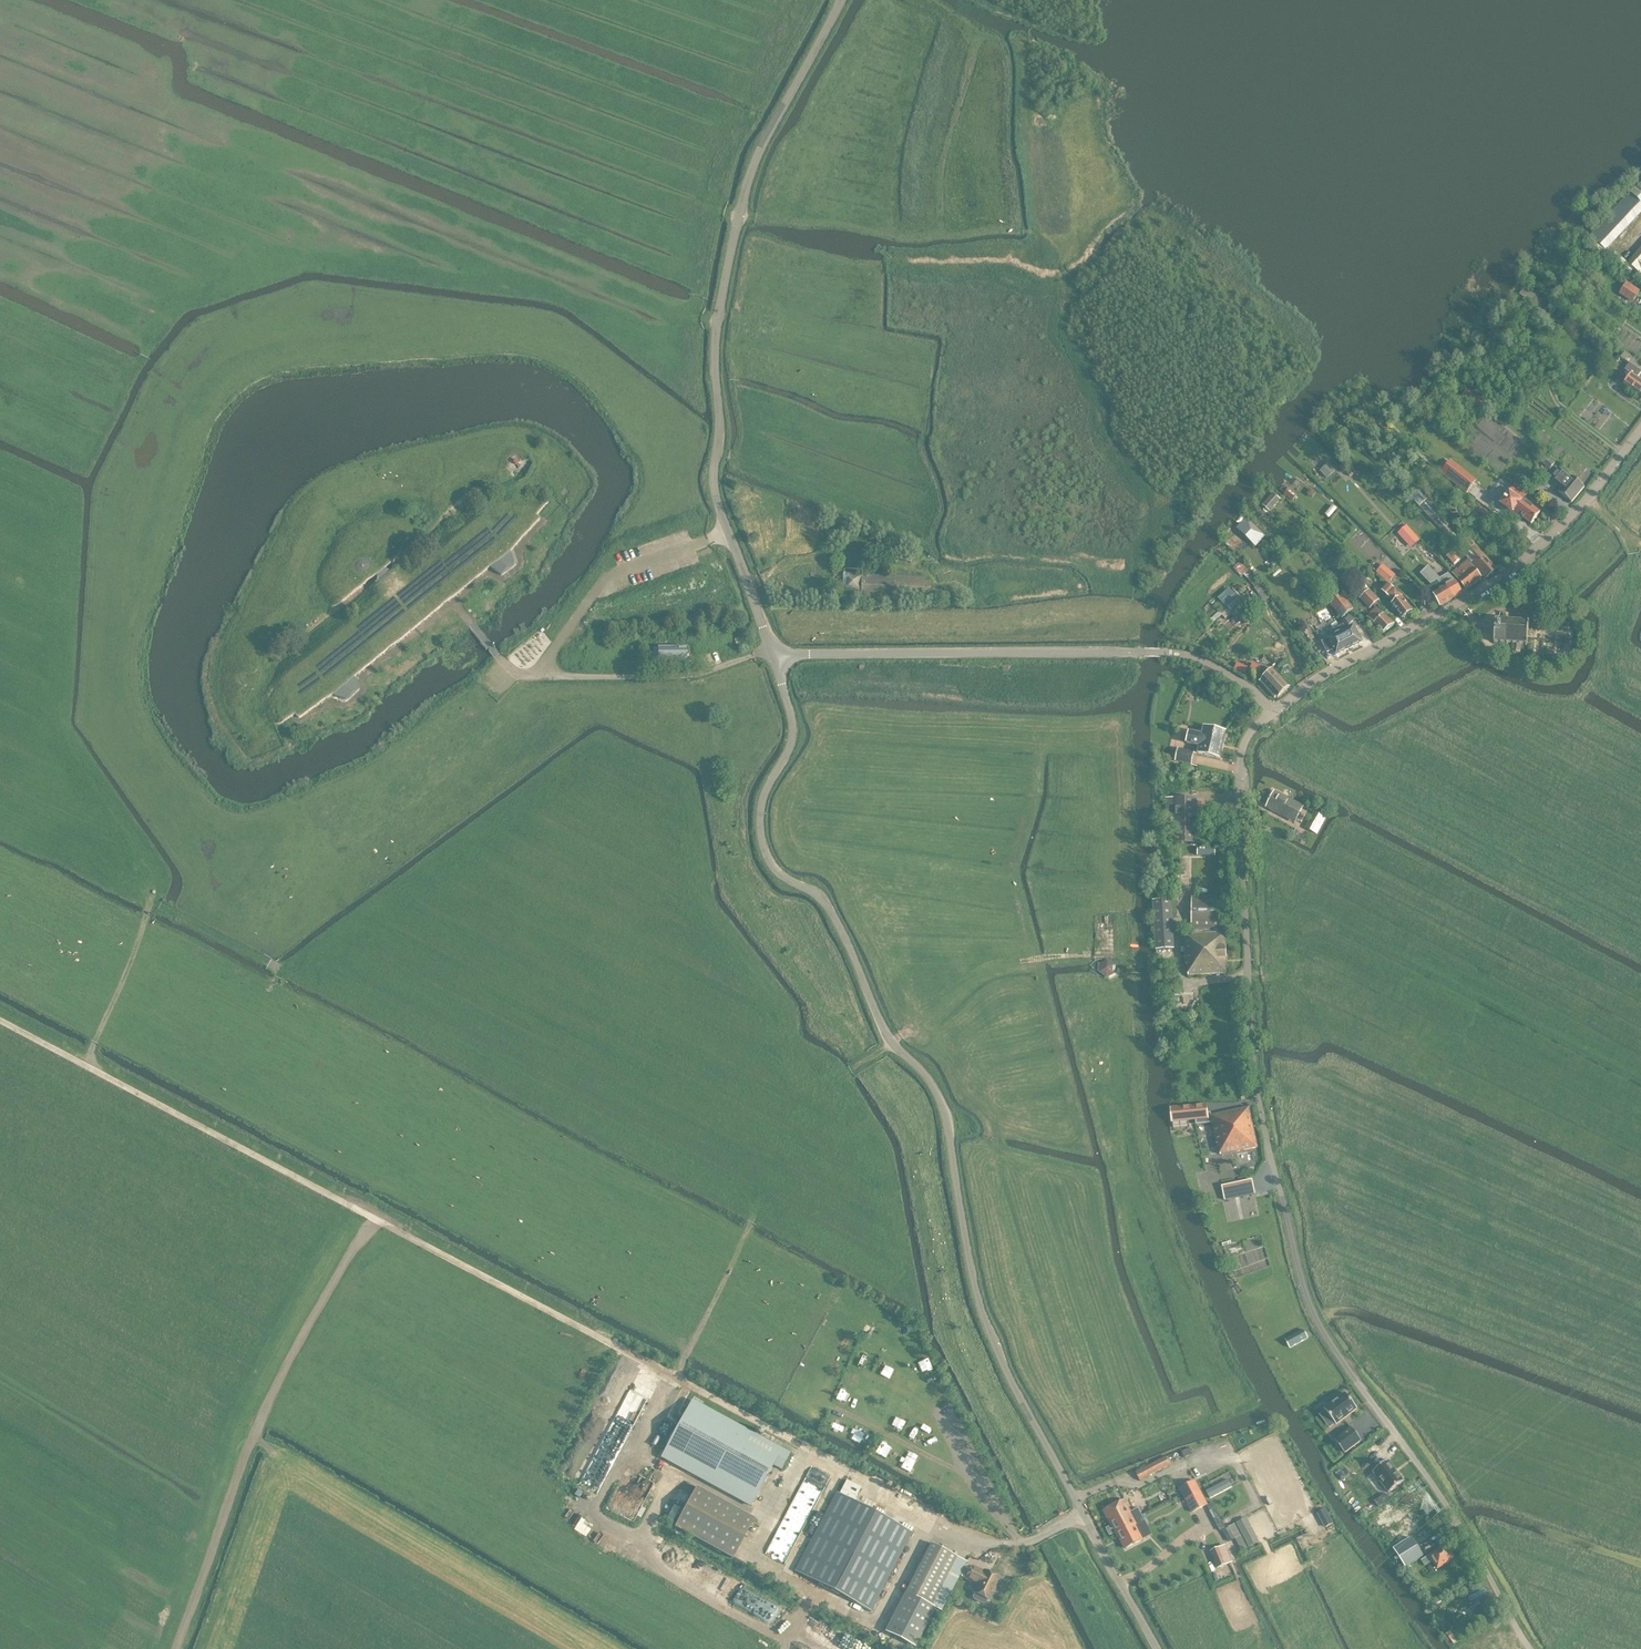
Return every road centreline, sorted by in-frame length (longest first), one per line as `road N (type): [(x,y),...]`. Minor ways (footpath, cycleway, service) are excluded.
road 1 (track): [(0,1021),(979,1538),(1021,1542),(1084,1514)]
road 2 (unclassified): [(1160,1648),(1002,1365),(974,1284),(936,1089),(891,1043),(824,902),(768,865),(760,799),(794,738),(772,651)]
road 3 (residential): [(1502,1601),(1440,1497),(1328,1343),(1303,1292),(1254,1070),(1241,843),(1239,763),(1248,737),(1274,711)]
road 4 (unclassified): [(772,651),(714,488),(715,334),(750,172),(840,0)]
road 5 (track): [(175,1648),(255,1426),(374,1218)]
road 6 (residential): [(1274,711),(1520,561),(1586,497),(1640,424)]
road 7 (unclassified): [(1170,652),(772,651)]
road 8 (track): [(1249,977),(1185,980),(1168,957),(1021,960),(975,973),(891,1043)]
road 9 (residential): [(496,657),(527,677),(689,676),(772,651)]
road 10 (track): [(754,1216),(795,1127),(824,1090),(891,1043)]
road 11 (track): [(754,1216),(676,1375)]
road 12 (track): [(152,903),(84,1066)]
road 13 (residential): [(1274,711),(1229,673),(1170,652)]

